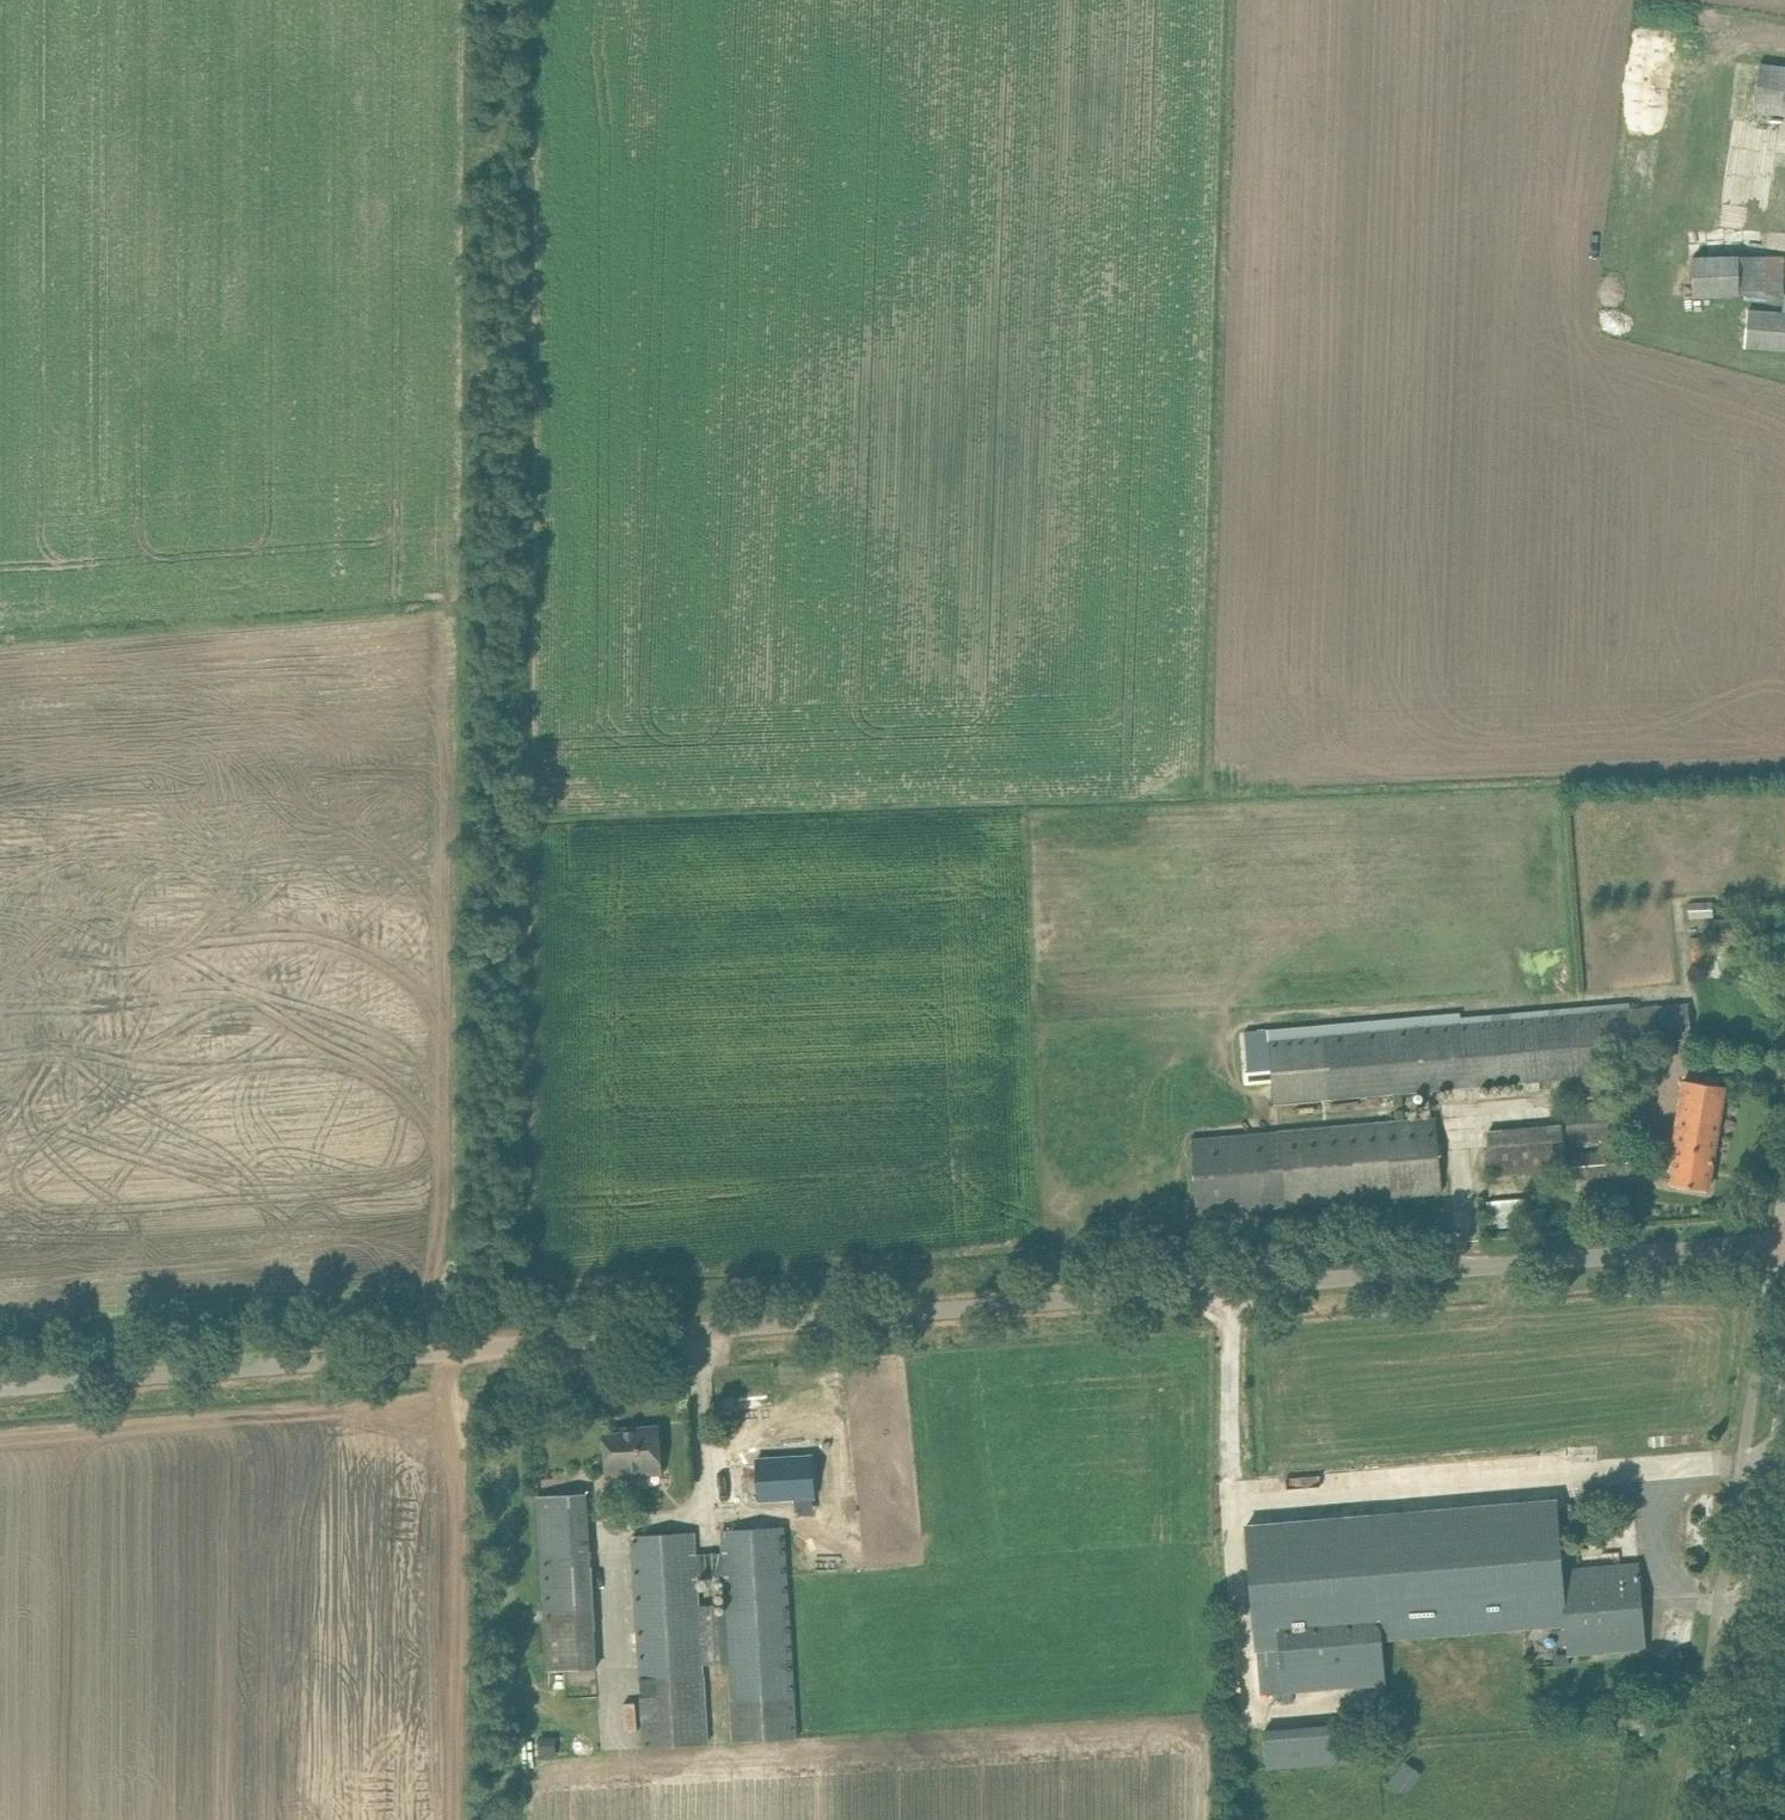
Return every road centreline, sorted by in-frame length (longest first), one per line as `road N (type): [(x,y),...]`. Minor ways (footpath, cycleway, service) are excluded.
road 1 (unclassified): [(0,1387),(1784,1244)]
road 2 (tertiary): [(1723,1819),(1784,1429)]

